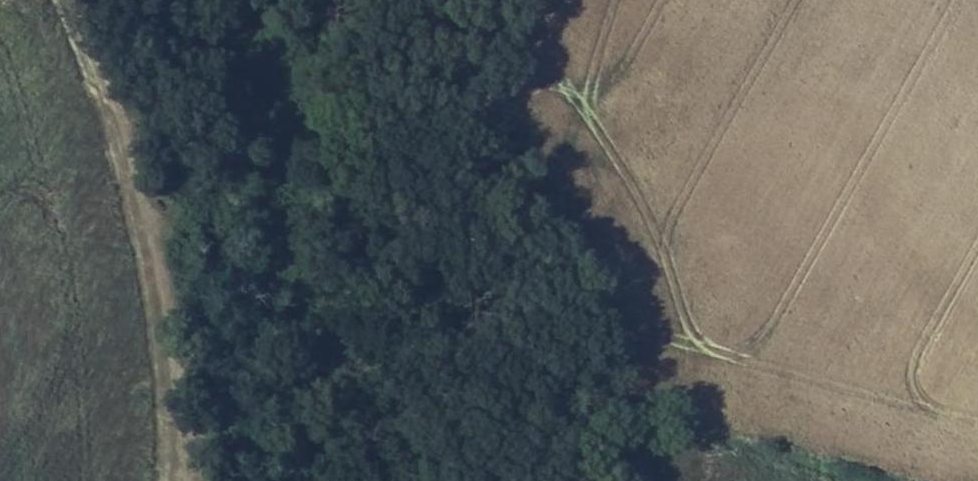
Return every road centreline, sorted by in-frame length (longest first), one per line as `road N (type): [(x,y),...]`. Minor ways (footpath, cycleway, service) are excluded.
road 1 (track): [(164,480),(151,292),(124,165),(57,0)]

